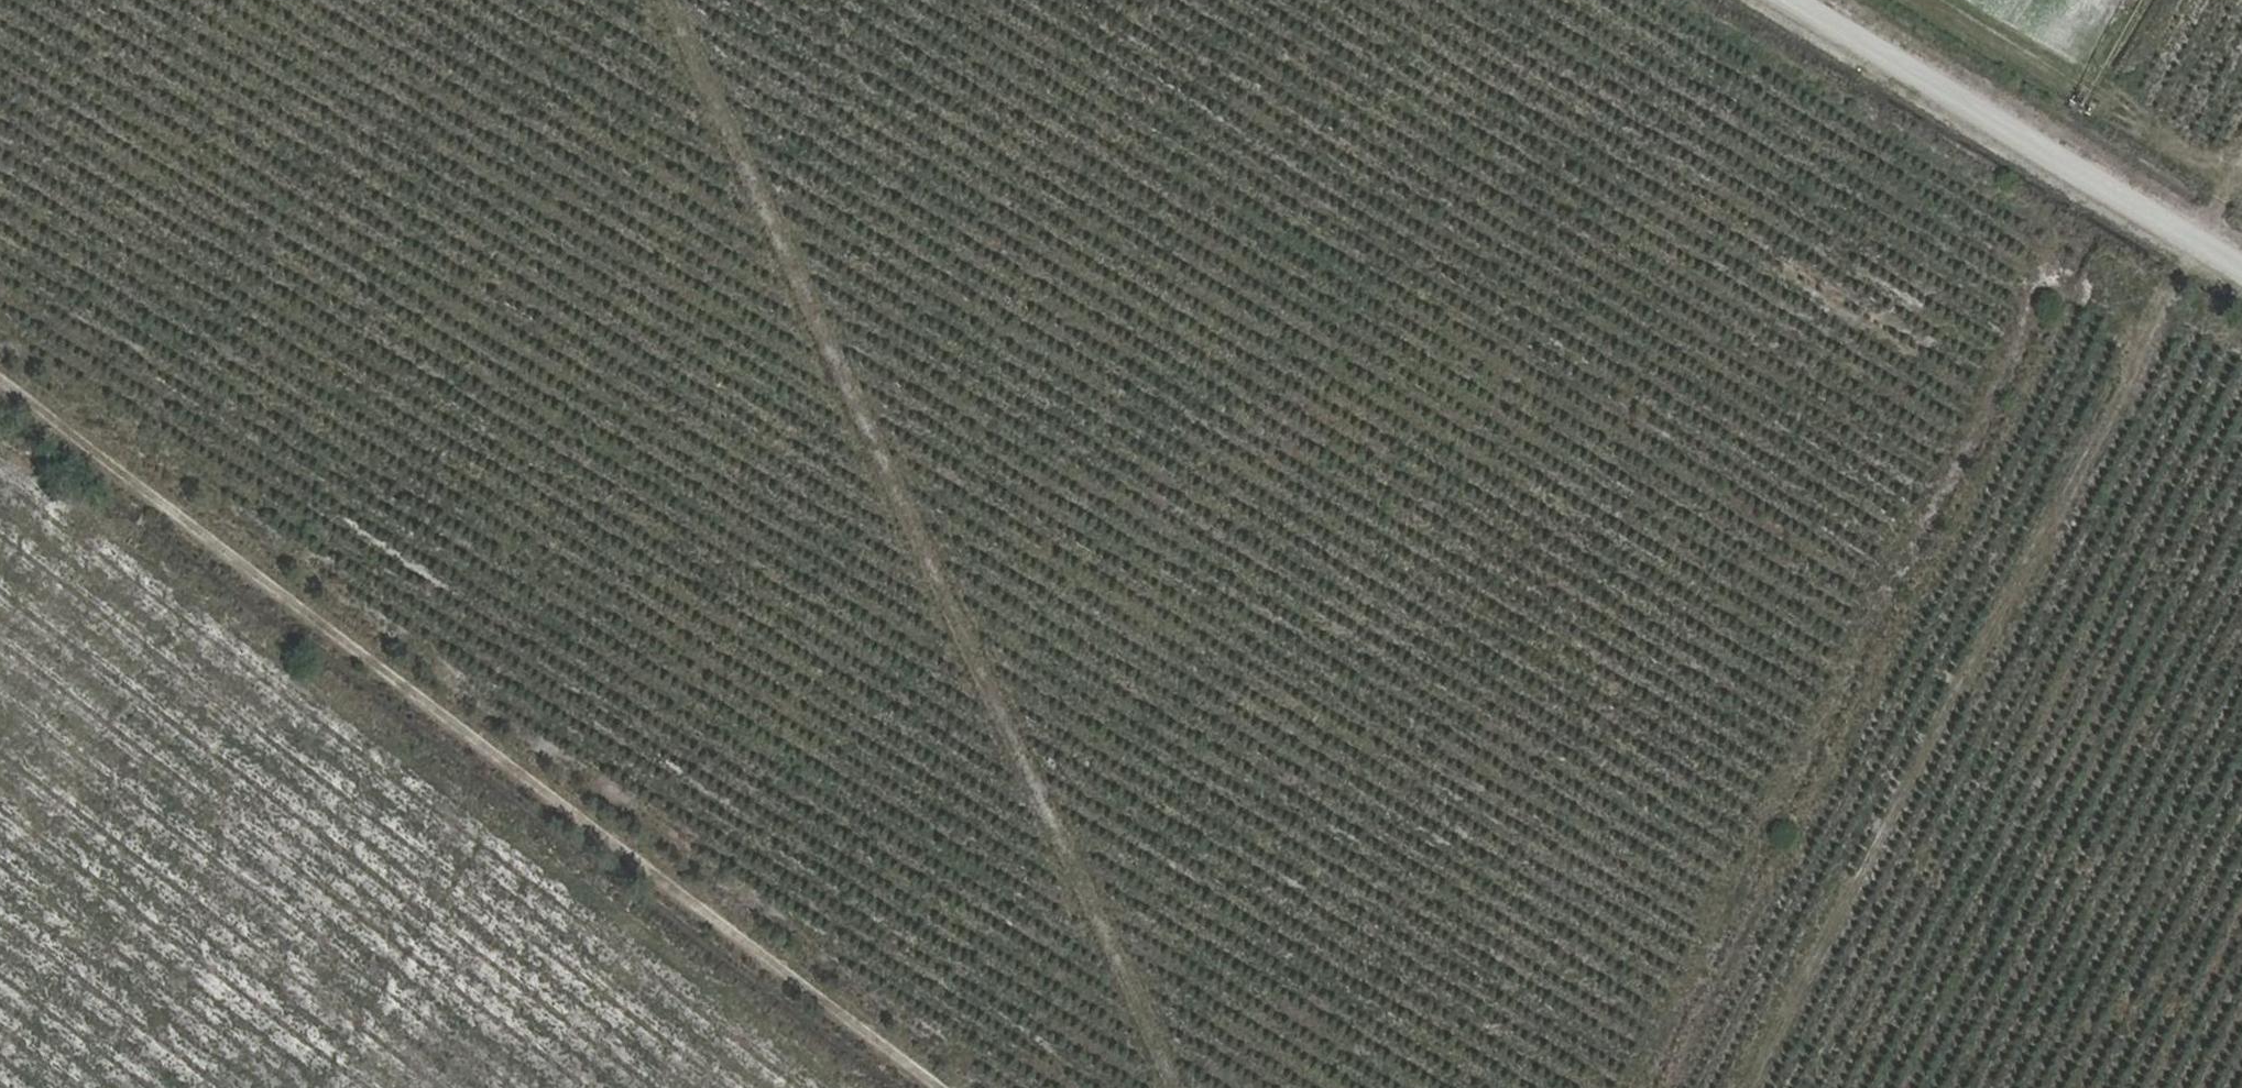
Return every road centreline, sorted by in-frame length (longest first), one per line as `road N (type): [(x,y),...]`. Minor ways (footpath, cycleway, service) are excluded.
road 1 (track): [(945,1087),(0,381)]
road 2 (track): [(1826,0),(2241,247)]

